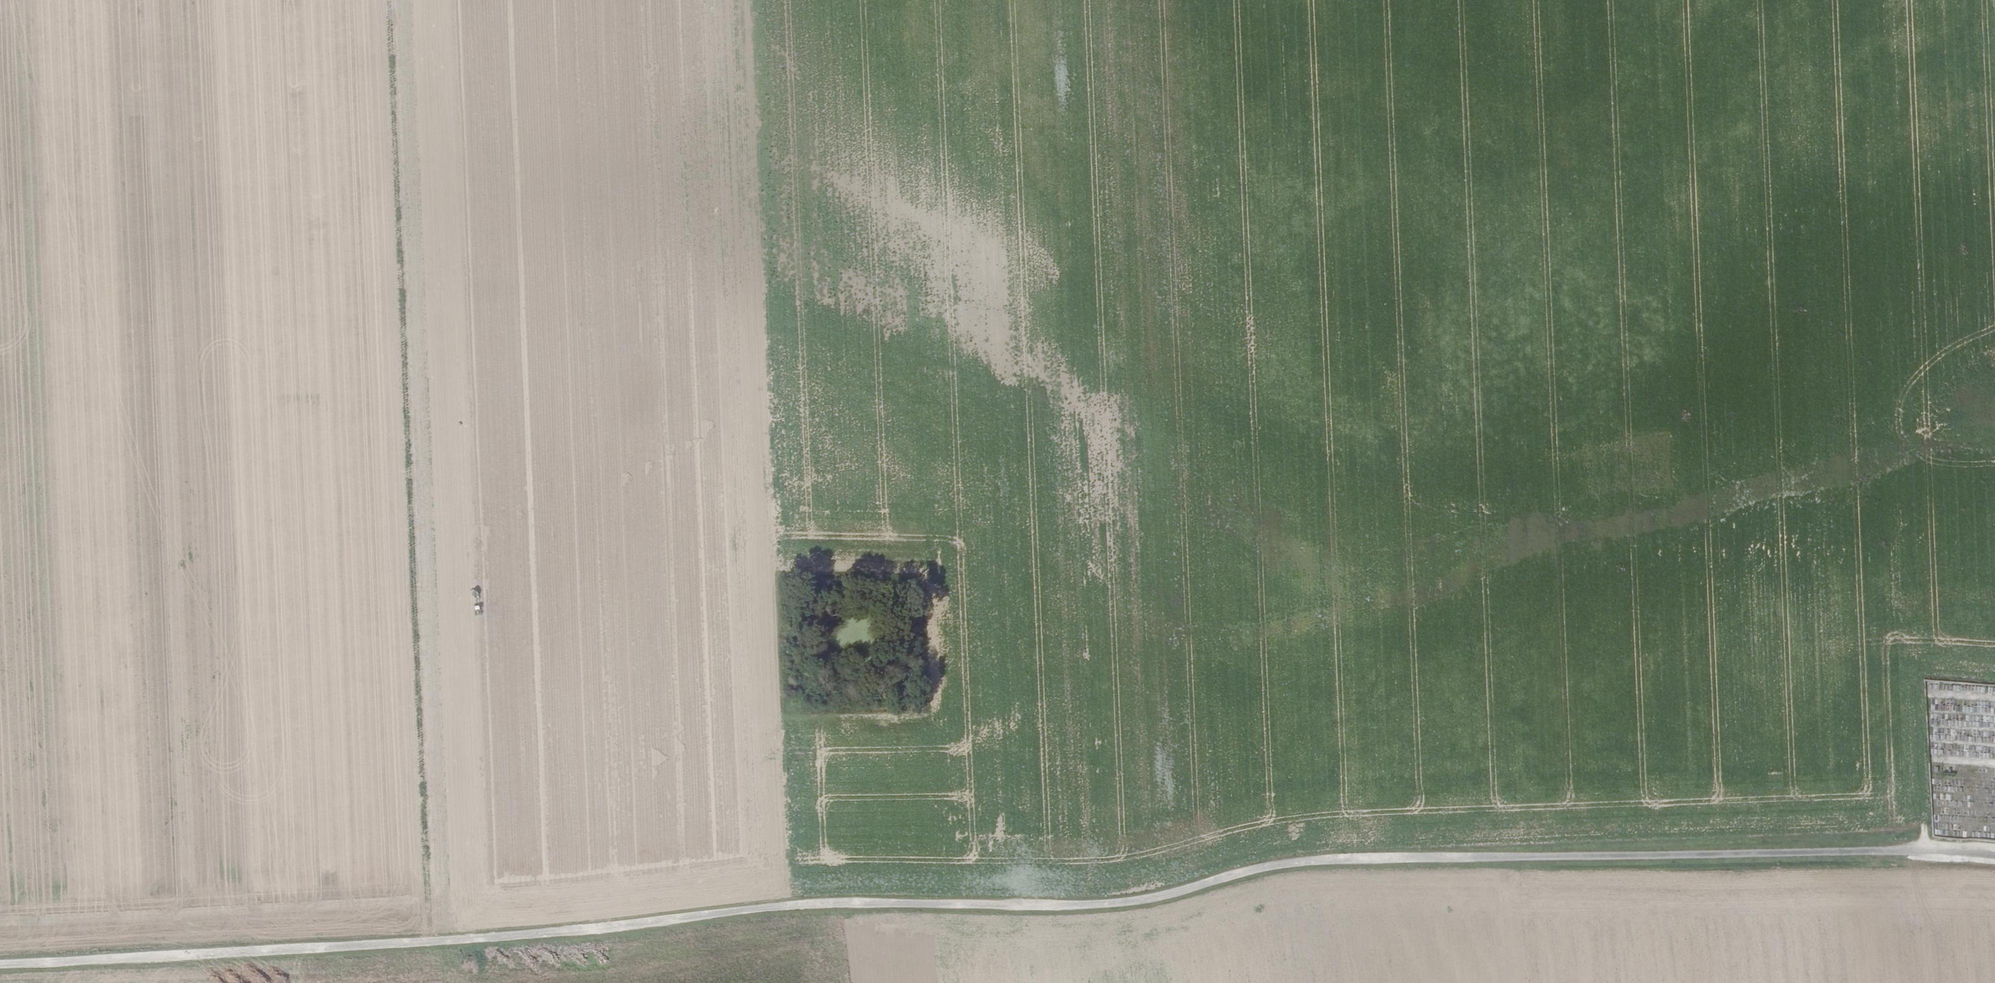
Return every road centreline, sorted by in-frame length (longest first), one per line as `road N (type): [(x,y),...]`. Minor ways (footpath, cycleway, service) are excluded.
road 1 (track): [(0,965),(448,944),(823,898),(1096,907),(1297,860),(1872,851)]
road 2 (unclassified): [(1872,851),(1994,856)]

